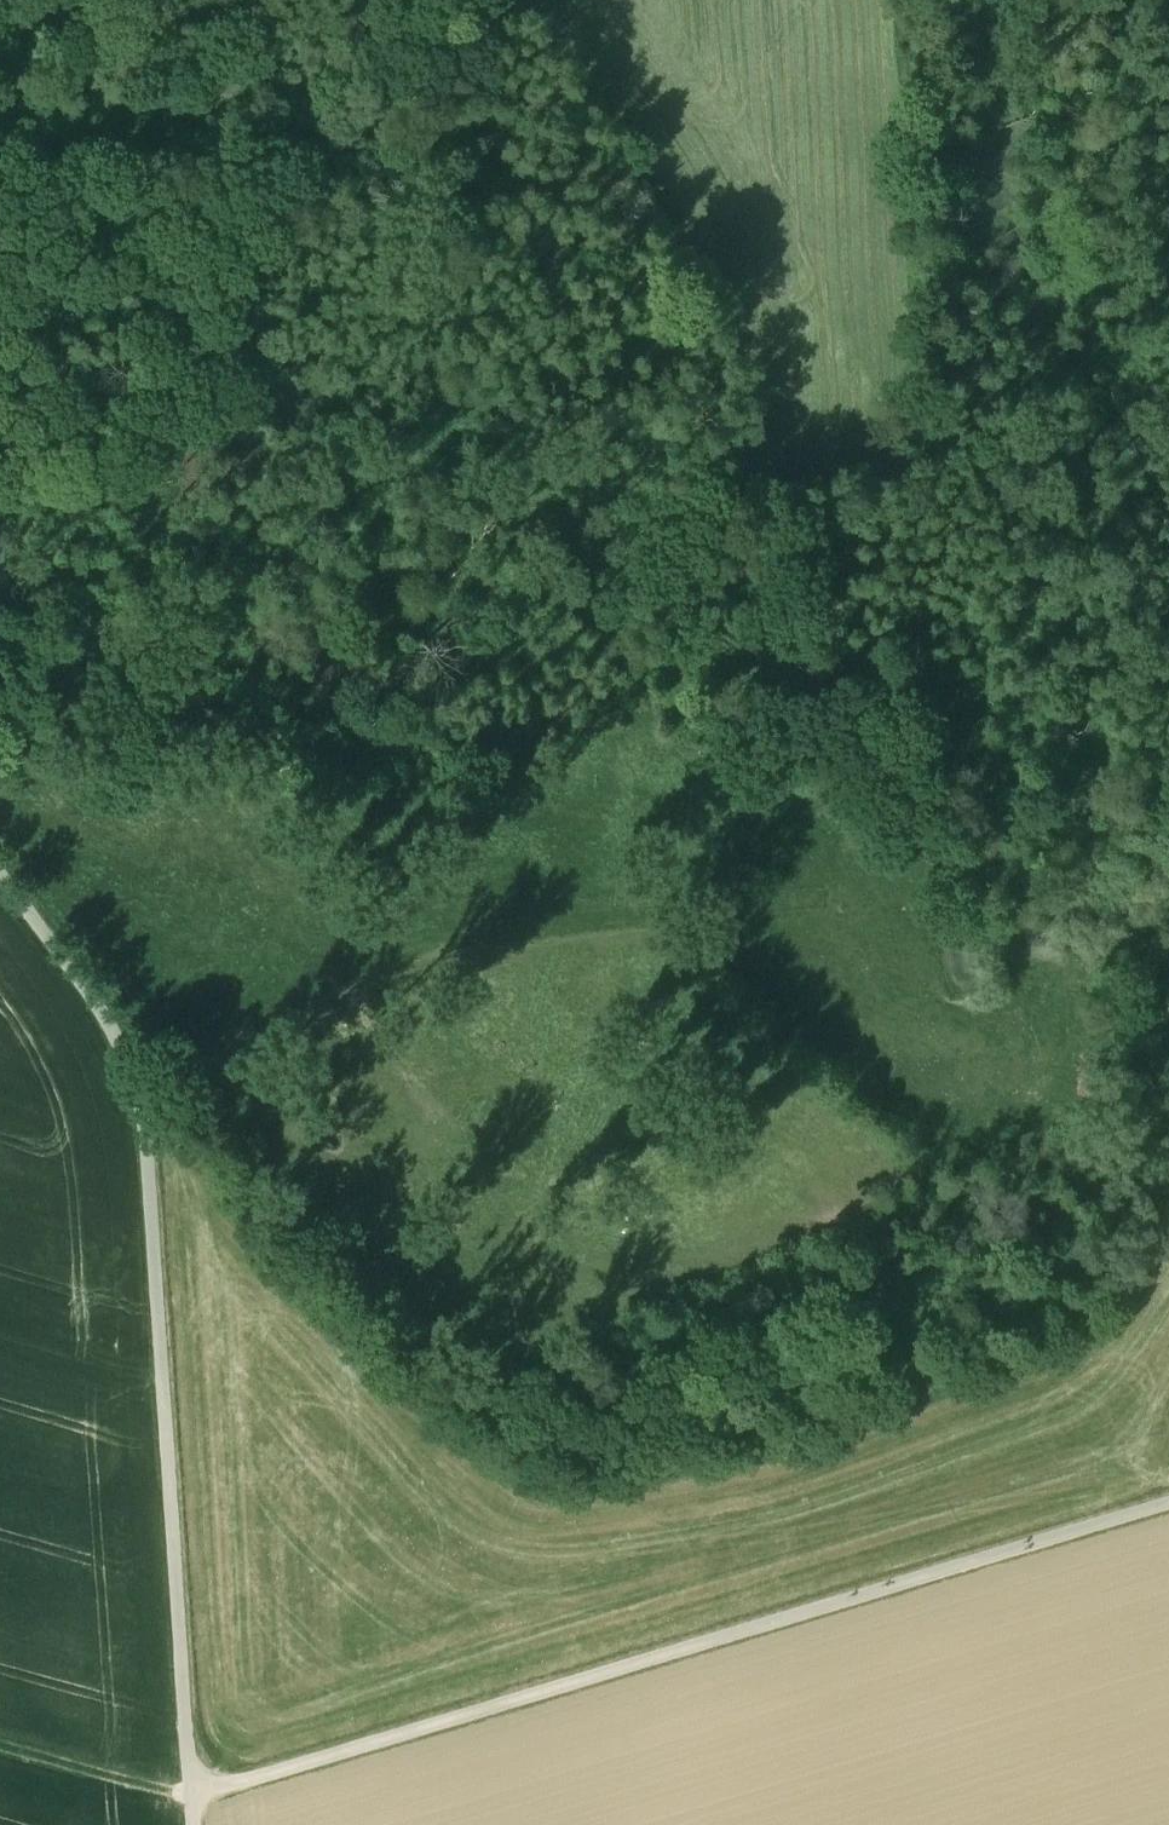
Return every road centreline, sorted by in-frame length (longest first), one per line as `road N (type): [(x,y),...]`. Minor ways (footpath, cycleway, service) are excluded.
road 1 (track): [(0,1745),(172,1795),(191,1793),(1168,1501)]
road 2 (unclassified): [(193,1824),(145,1155),(130,1067),(104,1016),(0,870)]

